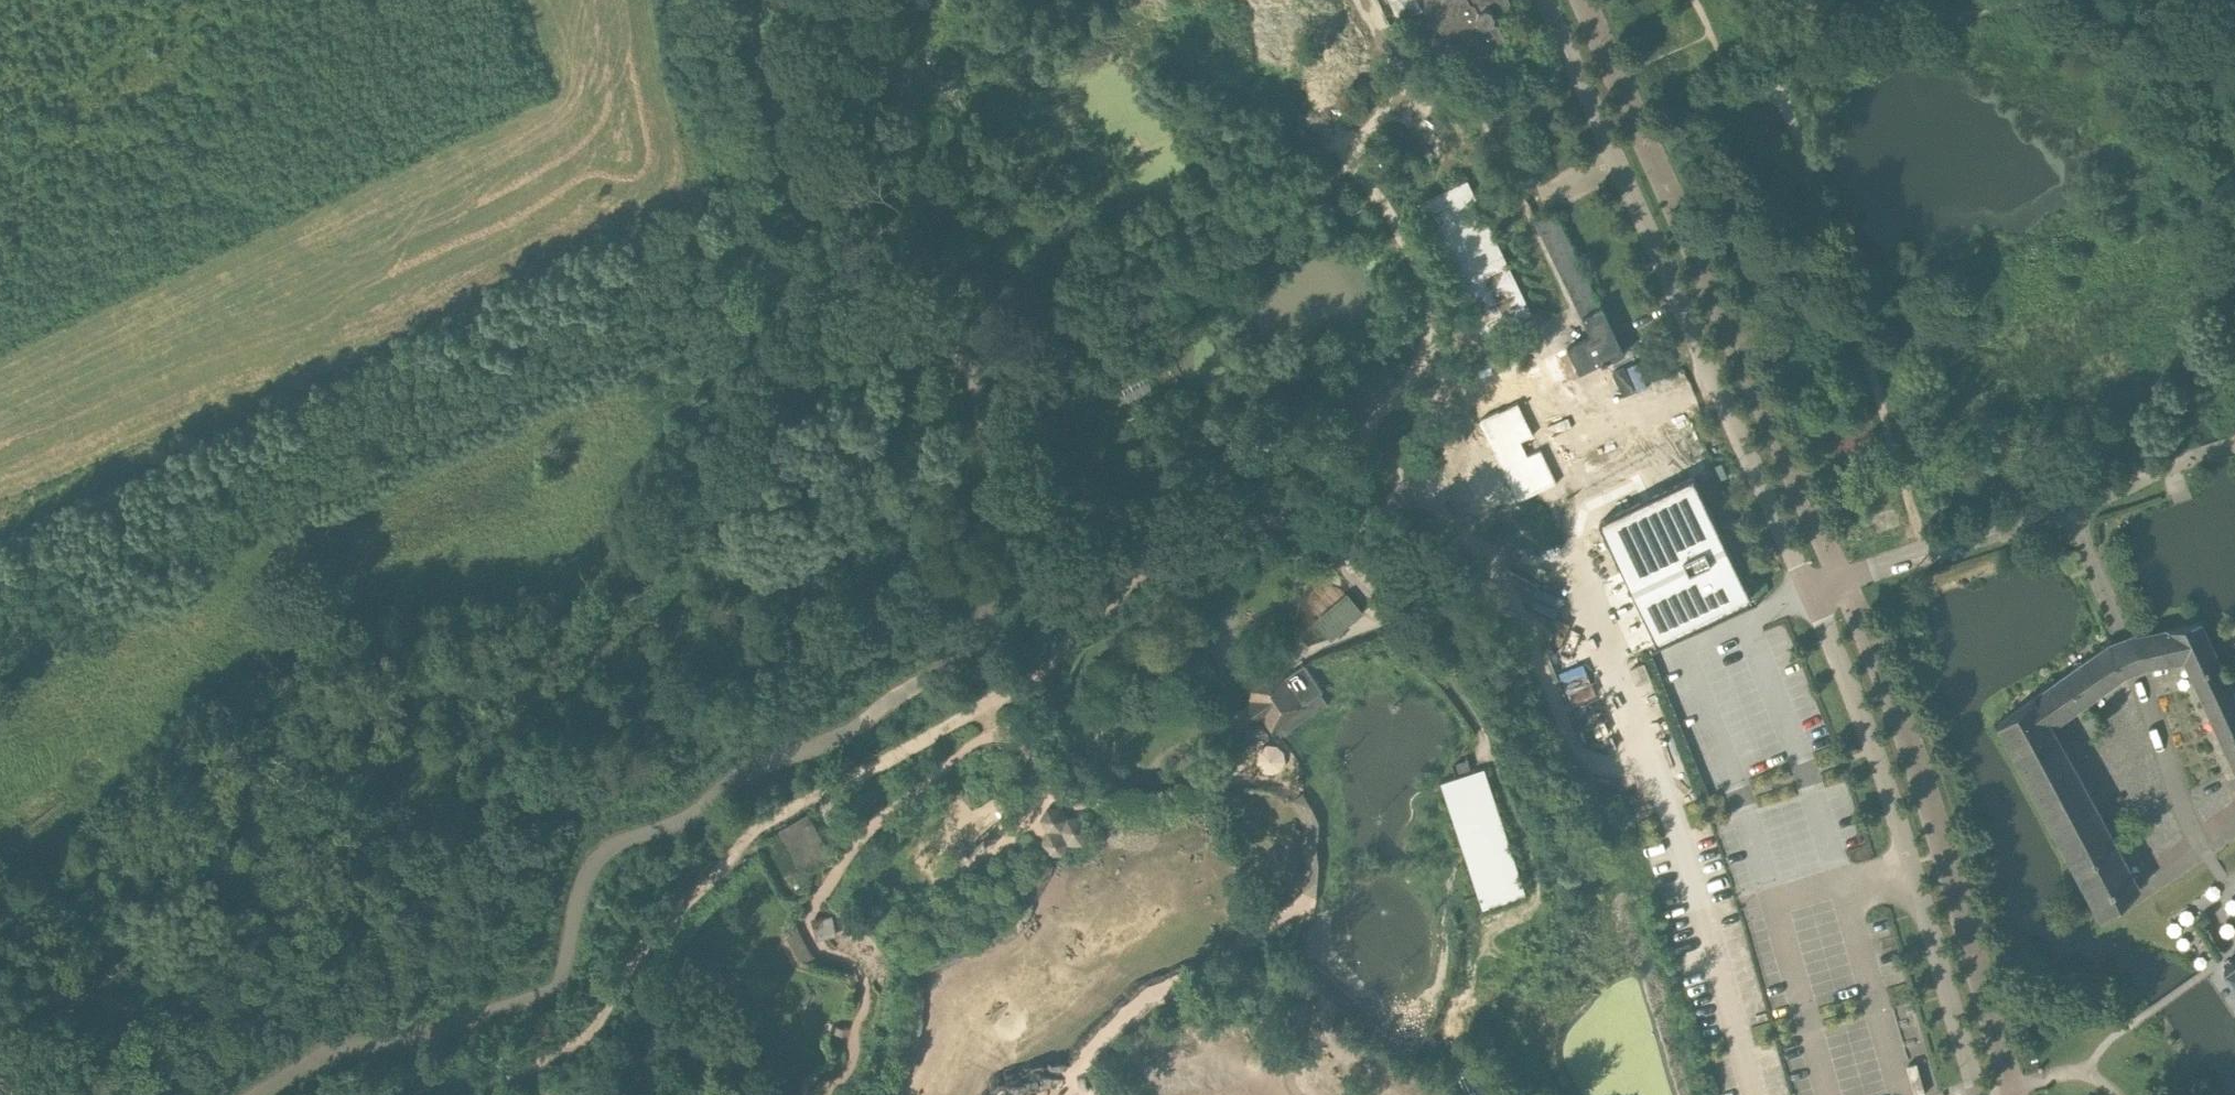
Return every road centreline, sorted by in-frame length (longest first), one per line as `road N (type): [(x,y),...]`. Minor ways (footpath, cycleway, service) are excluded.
road 1 (residential): [(1811,594),(1544,0)]
road 2 (residential): [(1981,1094),(1893,796),(1811,594)]
road 3 (unclassified): [(1811,594),(2195,459)]

